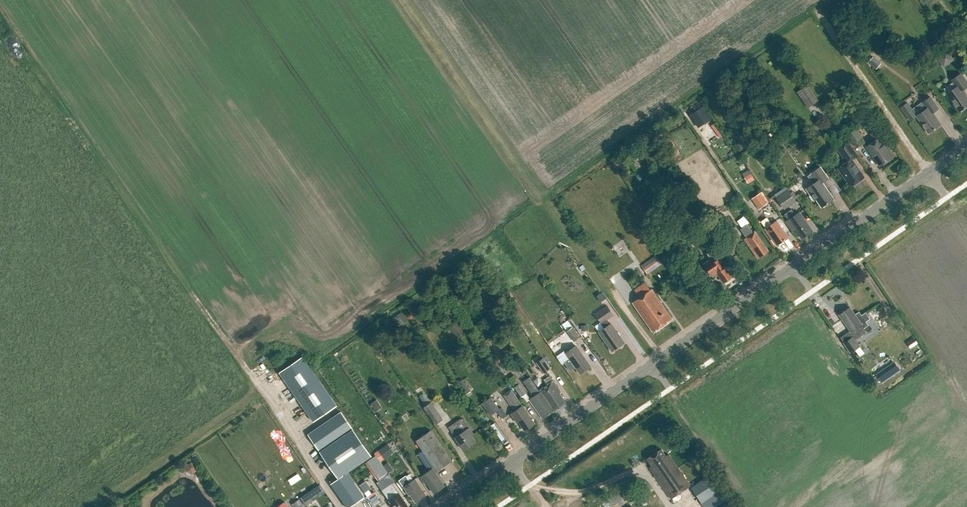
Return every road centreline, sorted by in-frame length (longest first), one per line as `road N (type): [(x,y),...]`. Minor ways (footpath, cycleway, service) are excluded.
road 1 (tertiary): [(446,506),(966,145)]
road 2 (track): [(817,12),(928,172)]
road 3 (track): [(550,203),(660,358)]

